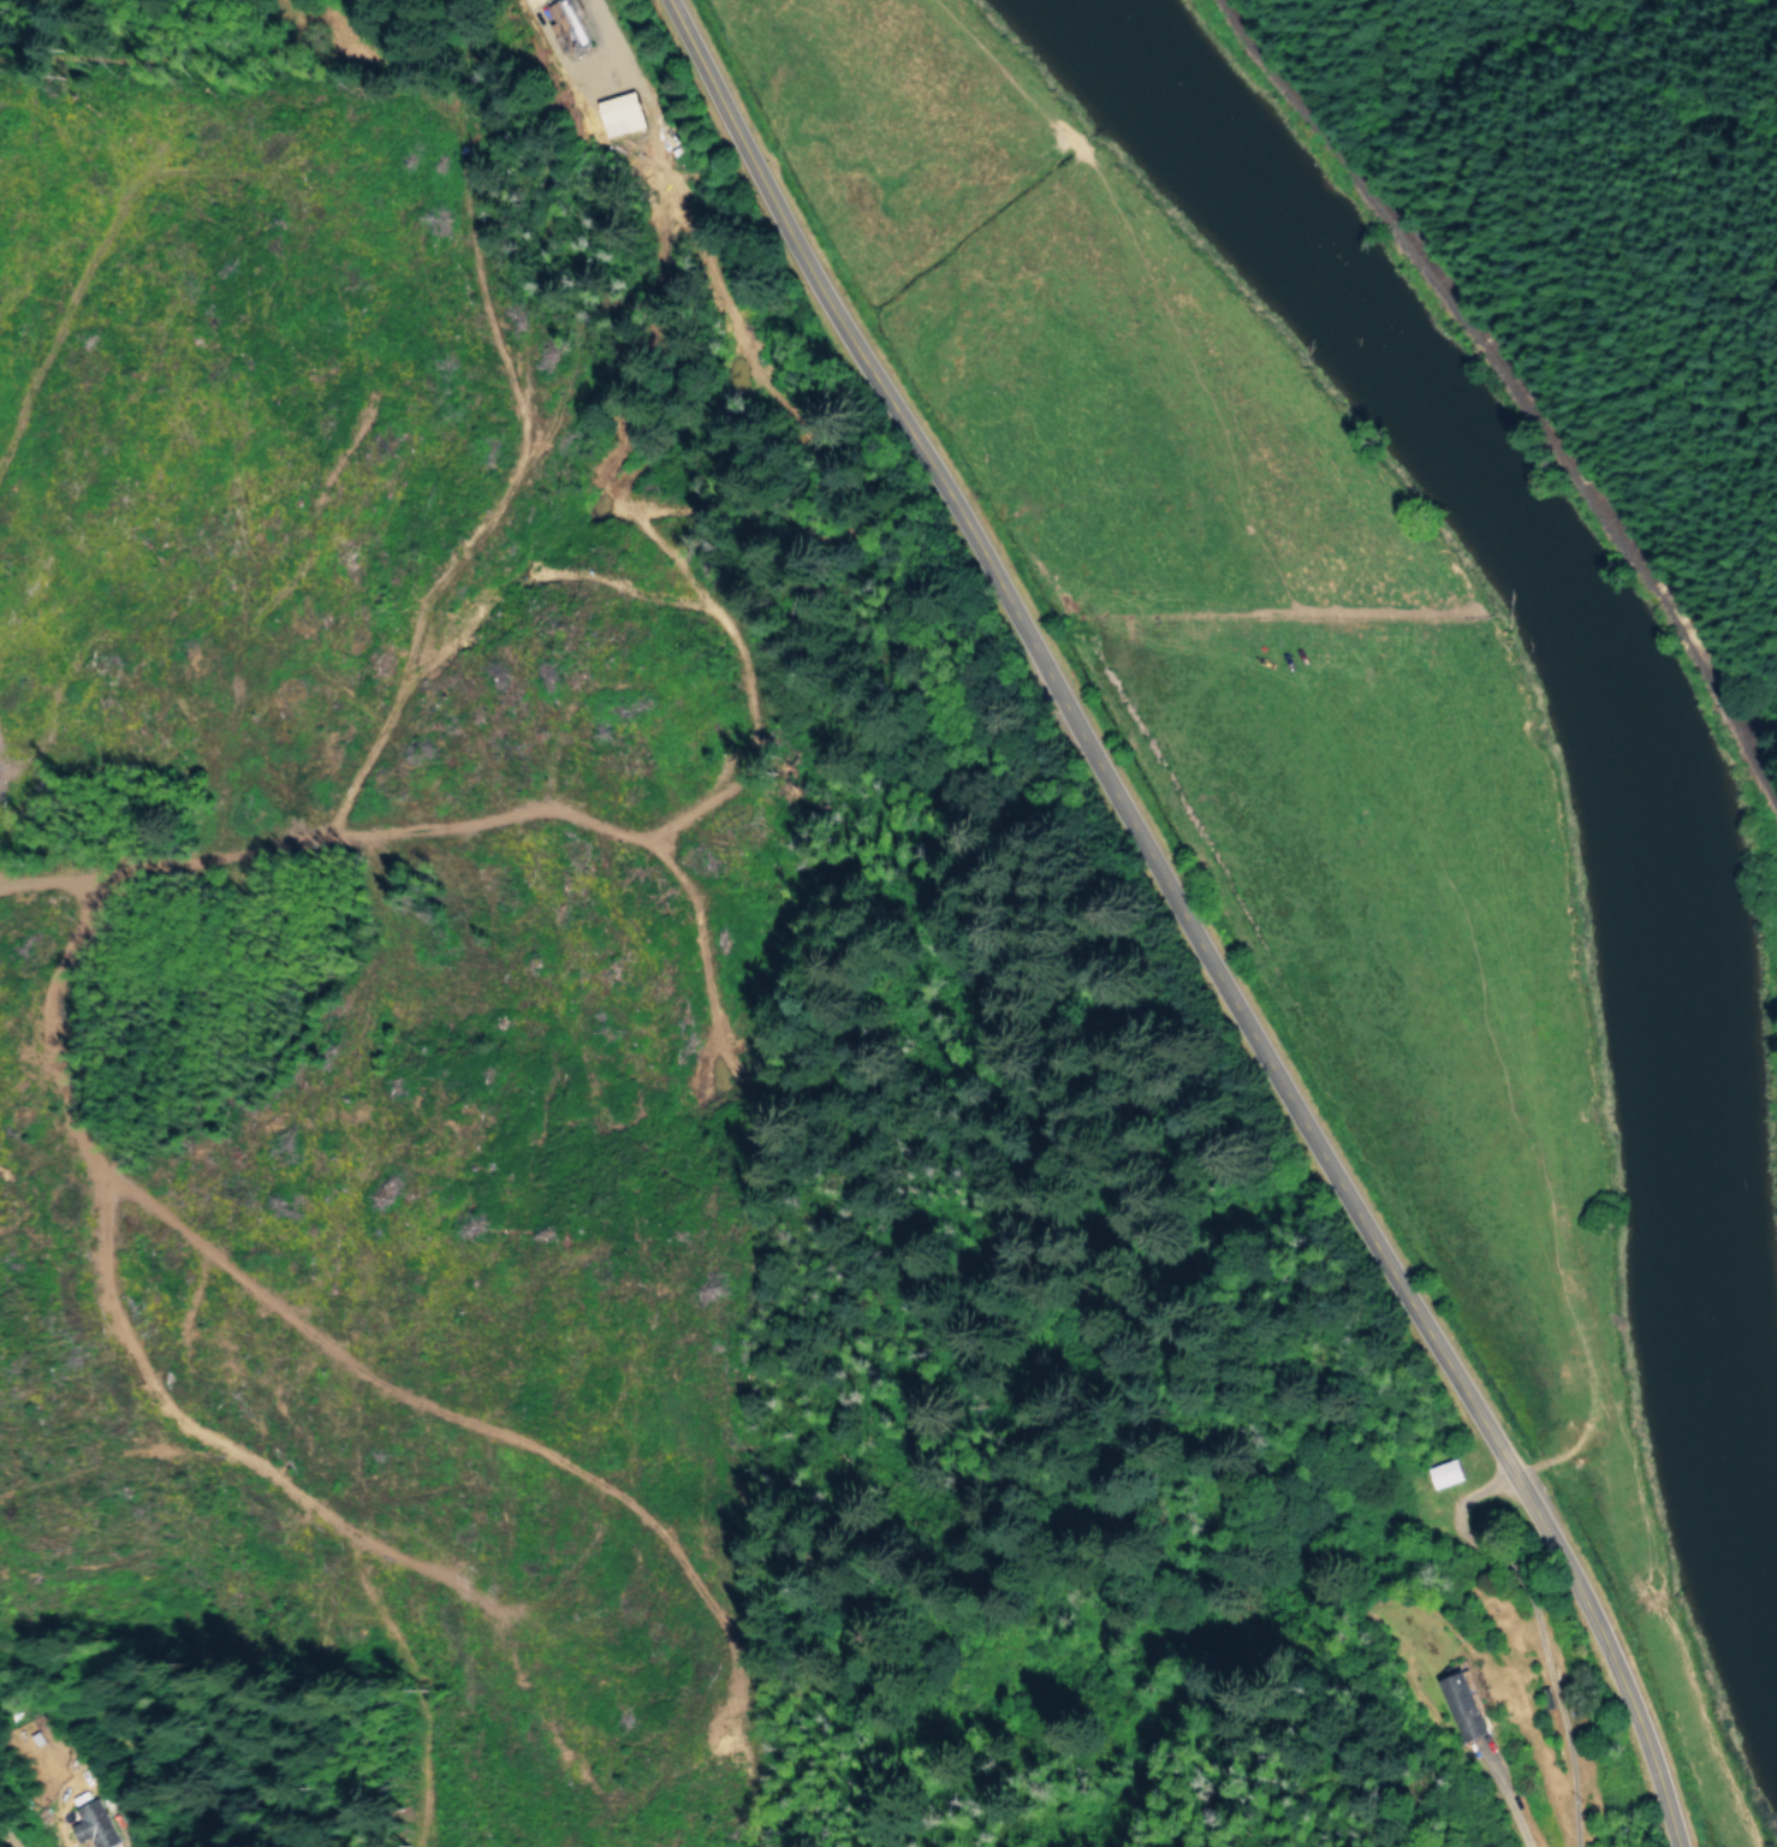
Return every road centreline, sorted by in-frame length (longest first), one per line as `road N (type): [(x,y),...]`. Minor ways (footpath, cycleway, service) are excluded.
road 1 (tertiary): [(669,0),(757,172),(911,427),(1071,740),(1122,812),(1611,1846)]

